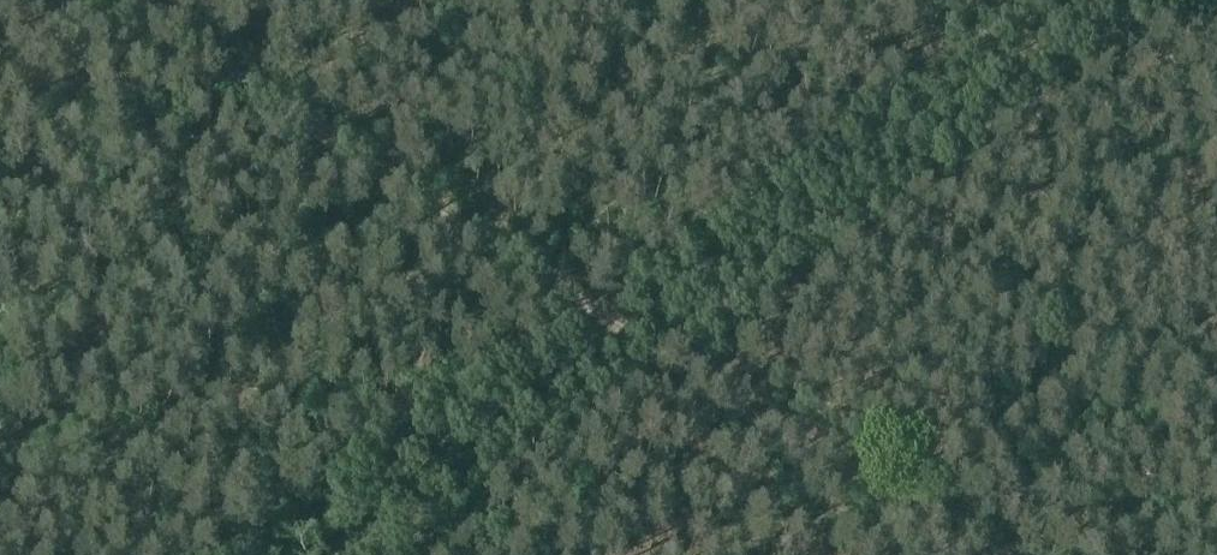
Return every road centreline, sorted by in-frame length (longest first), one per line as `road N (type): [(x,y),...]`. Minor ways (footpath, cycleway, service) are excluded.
road 1 (track): [(610,325),(111,0)]
road 2 (track): [(1065,0),(610,325)]
road 3 (track): [(967,554),(610,325)]
road 4 (track): [(610,325),(290,554)]

